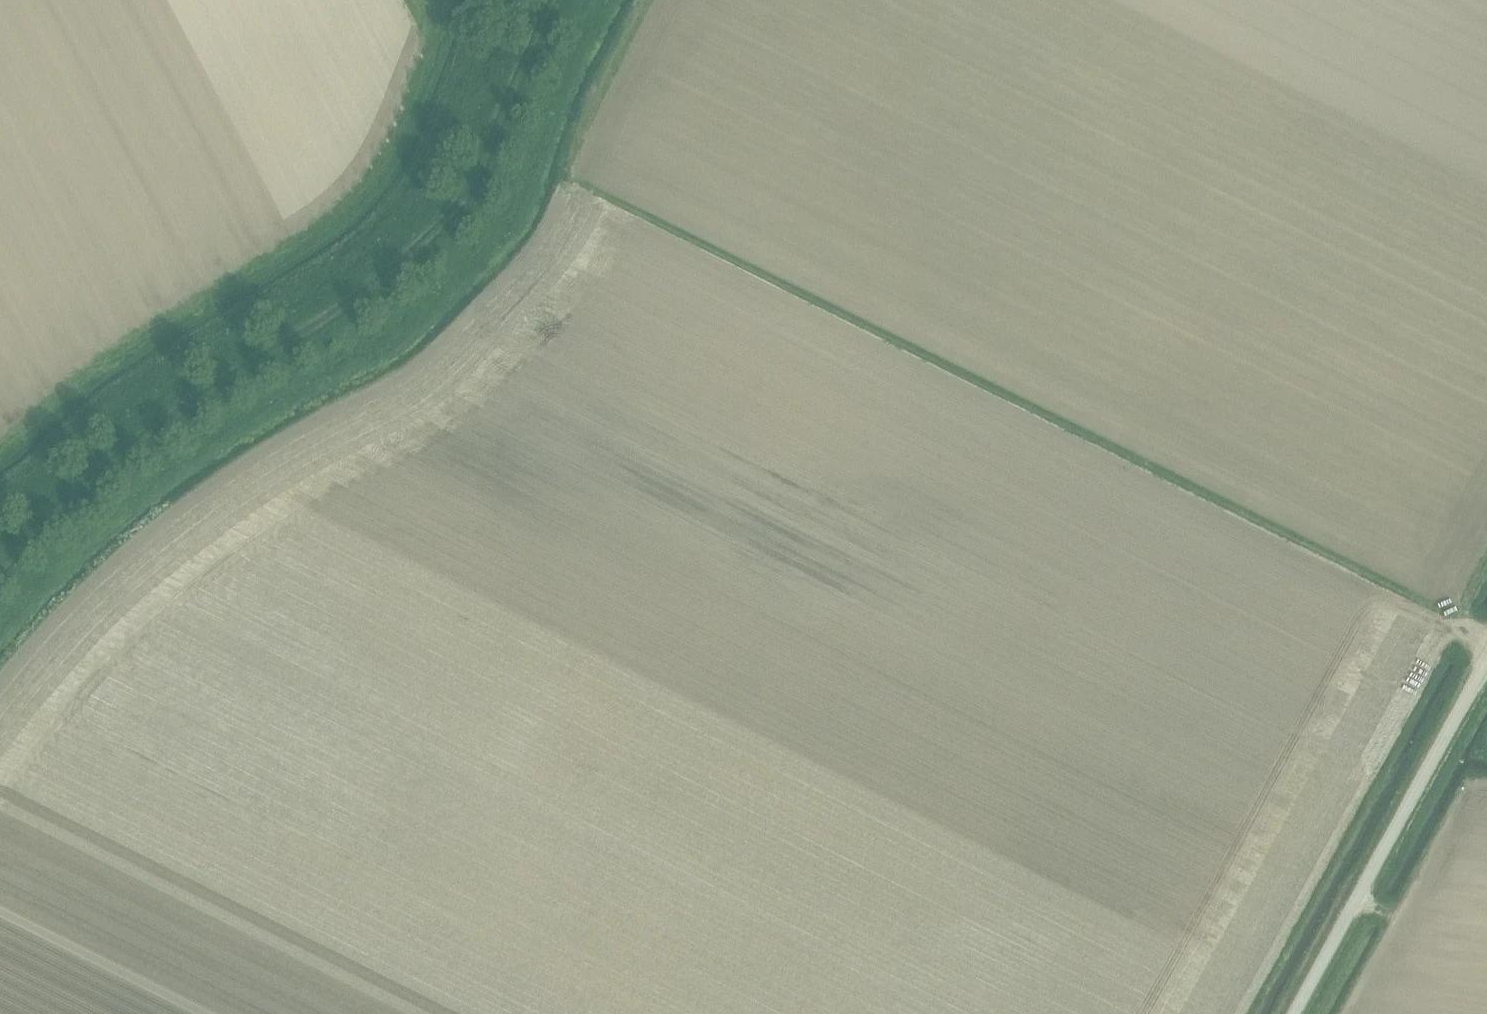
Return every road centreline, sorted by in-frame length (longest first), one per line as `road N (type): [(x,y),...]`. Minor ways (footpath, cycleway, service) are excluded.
road 1 (unclassified): [(1294,1013),(1486,665)]

